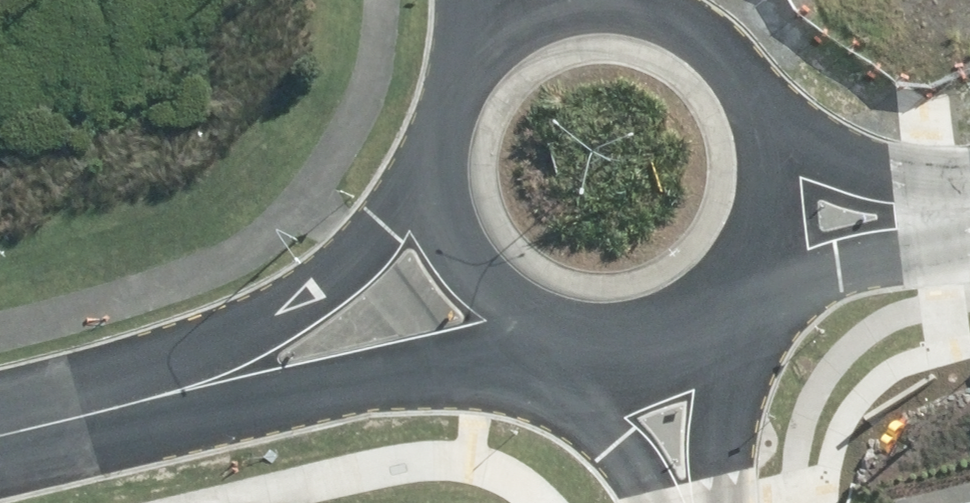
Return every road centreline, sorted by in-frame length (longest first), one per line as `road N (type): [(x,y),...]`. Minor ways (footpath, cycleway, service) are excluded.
road 1 (unclassified): [(593,334),(176,396)]
road 2 (unclassified): [(176,396),(292,324),(386,217),(442,137)]
road 3 (unclassified): [(969,227),(697,304)]
road 4 (tertiary): [(593,334),(538,322),(491,291),(456,247),(439,193),(442,137)]
road 5 (unclassified): [(749,101),(812,149),(904,180),(969,186)]
road 6 (tertiary): [(468,78),(500,44),(541,21),(586,10),(633,12),(677,27)]
road 7 (tertiary): [(749,101),(763,145),(764,190),(753,234),(730,273),(697,304)]
road 8 (unclassified): [(176,396),(0,436)]
road 9 (tertiary): [(695,502),(648,328)]

